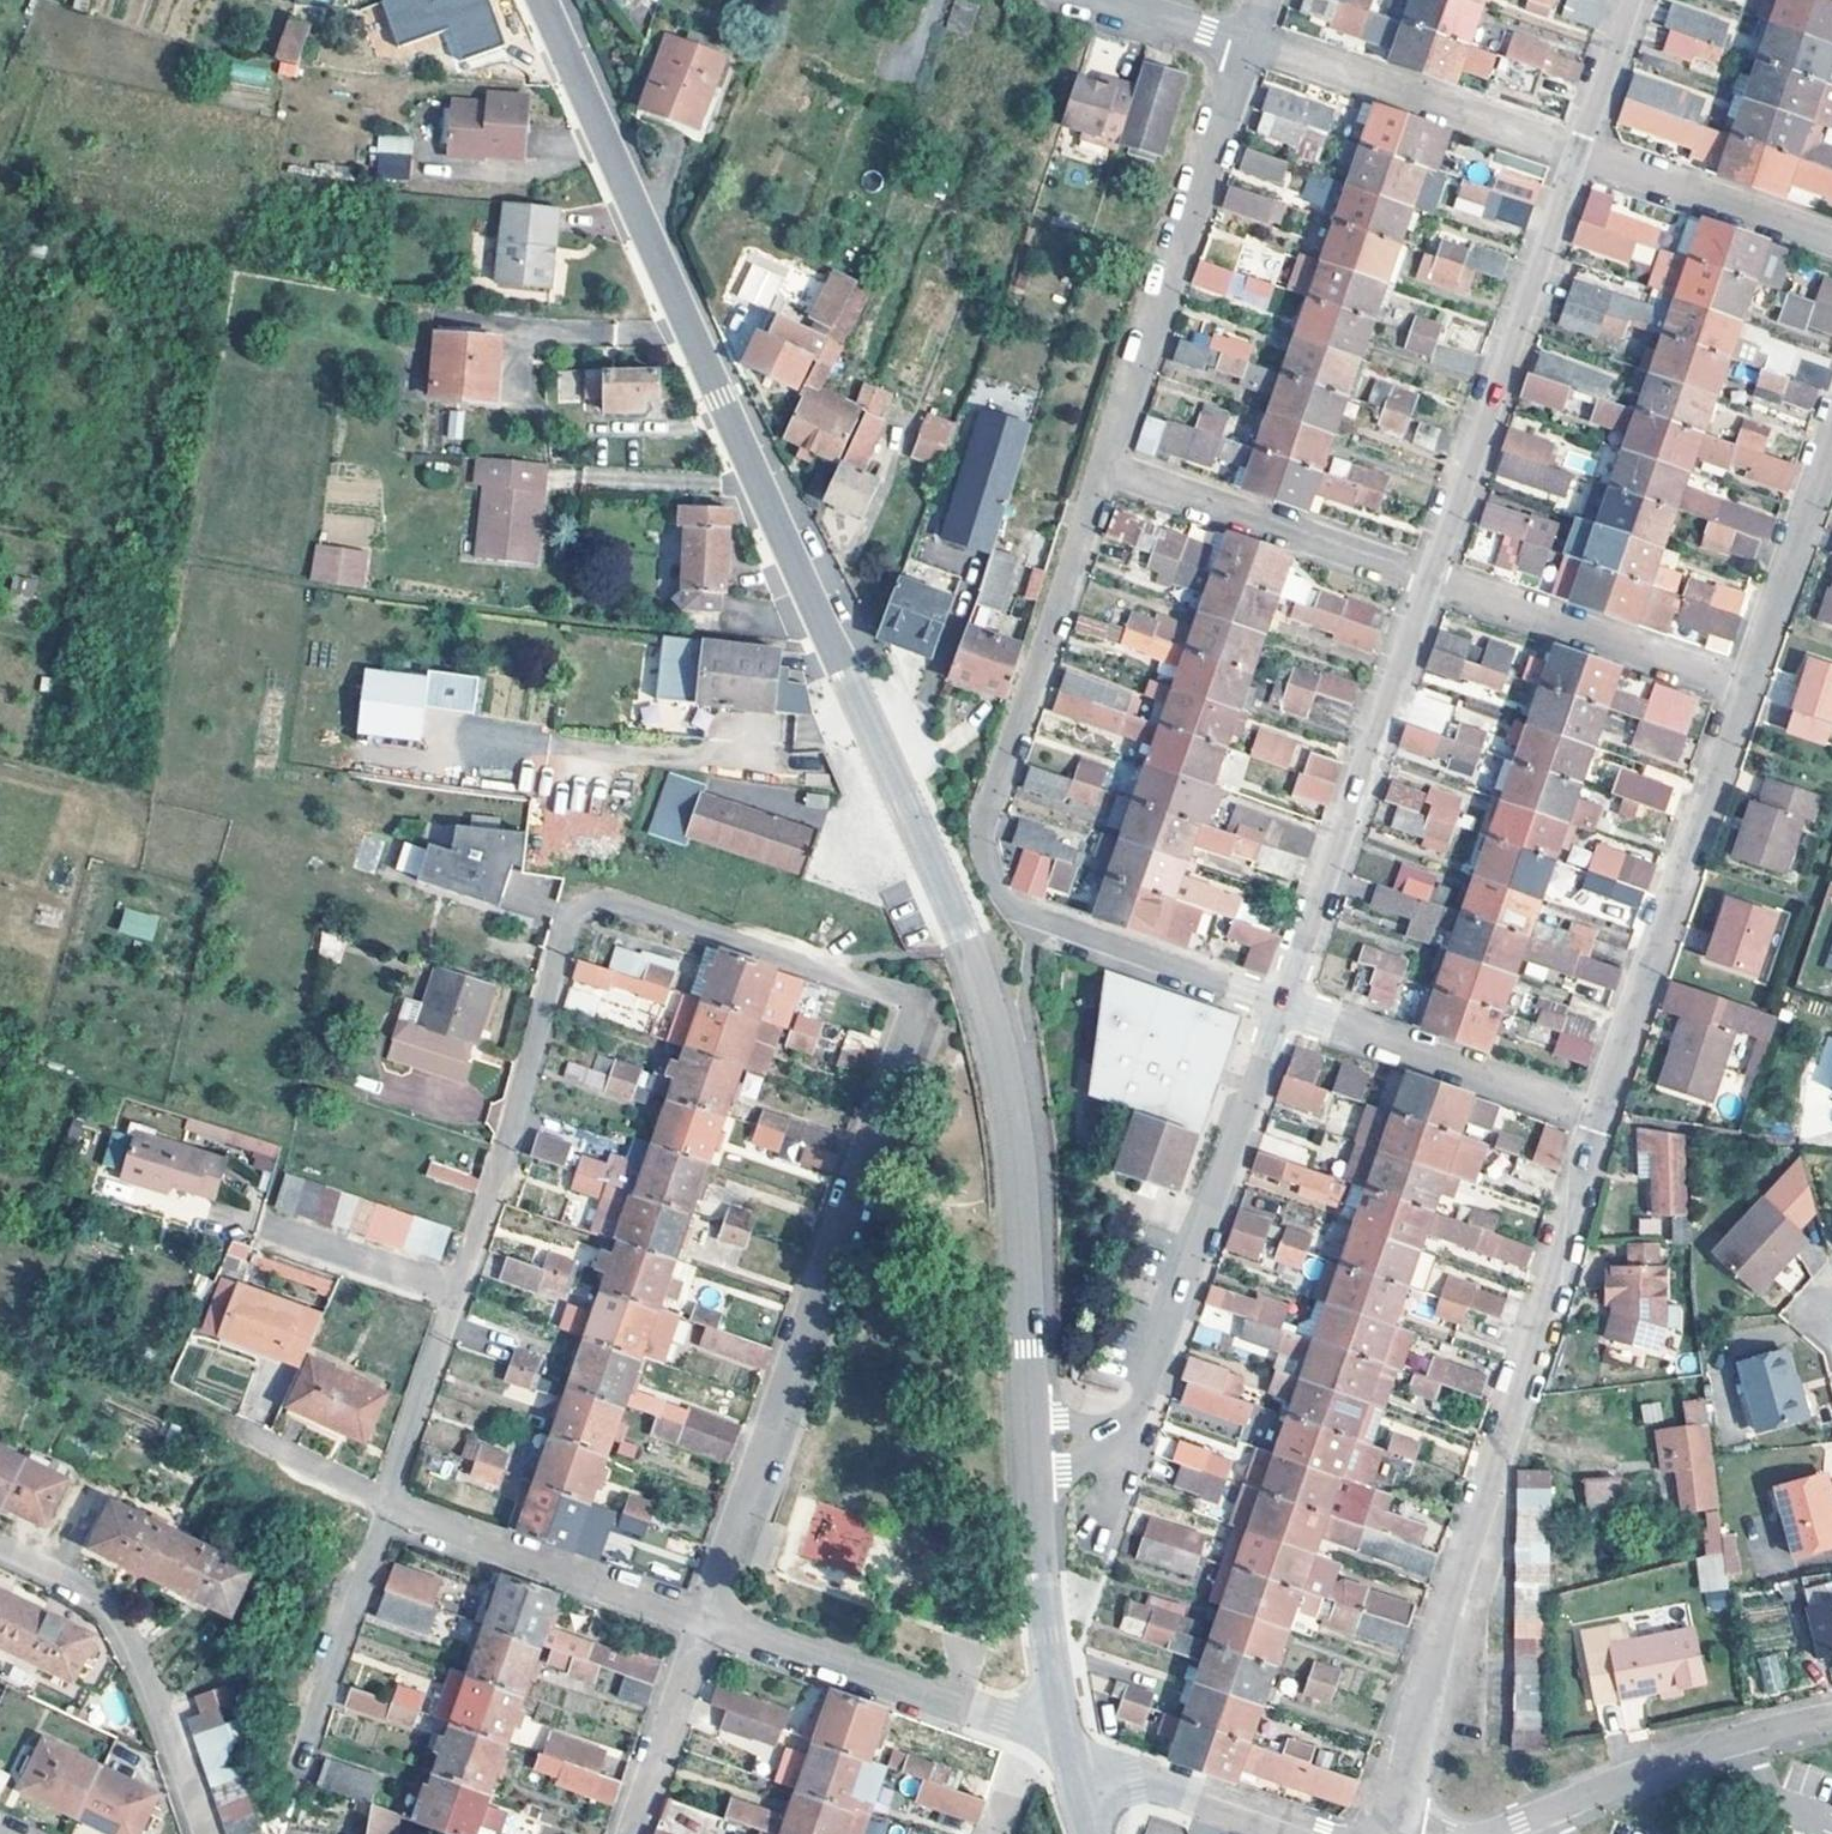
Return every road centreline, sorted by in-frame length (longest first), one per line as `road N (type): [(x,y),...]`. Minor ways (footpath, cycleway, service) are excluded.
road 1 (tertiary): [(540,0),(971,949),(1013,1126),(1030,1441)]
road 2 (residential): [(708,1620),(914,1025),(903,999),(614,906),(573,922),(460,1291)]
road 3 (residential): [(1284,1003),(1021,922),(994,891),(983,852),(986,806),(1109,472)]
road 4 (residential): [(1384,1833),(1602,1119)]
road 5 (residential): [(1284,1003),(1123,1434),(1030,1441)]
road 6 (residential): [(1587,158),(1434,585)]
road 7 (residential): [(1602,1119),(1751,692)]
road 8 (residential): [(1109,472),(1252,46)]
road 9 (residential): [(1434,585),(1284,1003)]
road 10 (residential): [(208,1833),(145,1652),(91,1592),(0,1549)]
road 11 (residential): [(1831,1719),(1633,1775),(1492,1833)]
road 12 (residential): [(1587,158),(1252,46)]
road 13 (residential): [(1109,472),(1434,585)]
road 14 (residential): [(385,1508),(708,1620)]
road 15 (residential): [(1602,1119),(1284,1003)]
road 16 (residential): [(708,1620),(1028,1726)]
road 17 (residential): [(1434,585),(1751,692)]
road 18 (tertiary): [(1030,1441),(1045,1634),(1065,1738)]
road 19 (residential): [(385,1508),(304,1757)]
road 20 (residential): [(1751,692),(1831,447)]
road 21 (residential): [(1831,240),(1587,158)]
road 22 (residential): [(1310,1833),(1136,1781),(1074,1777)]
road 23 (residential): [(460,1291),(385,1508)]
road 24 (residential): [(633,1833),(708,1620)]
road 25 (residential): [(460,1291),(267,1224)]
road 26 (residential): [(1641,0),(1587,158)]
road 27 (residential): [(1252,46),(1092,0)]
road 28 (residential): [(238,1431),(385,1508)]

